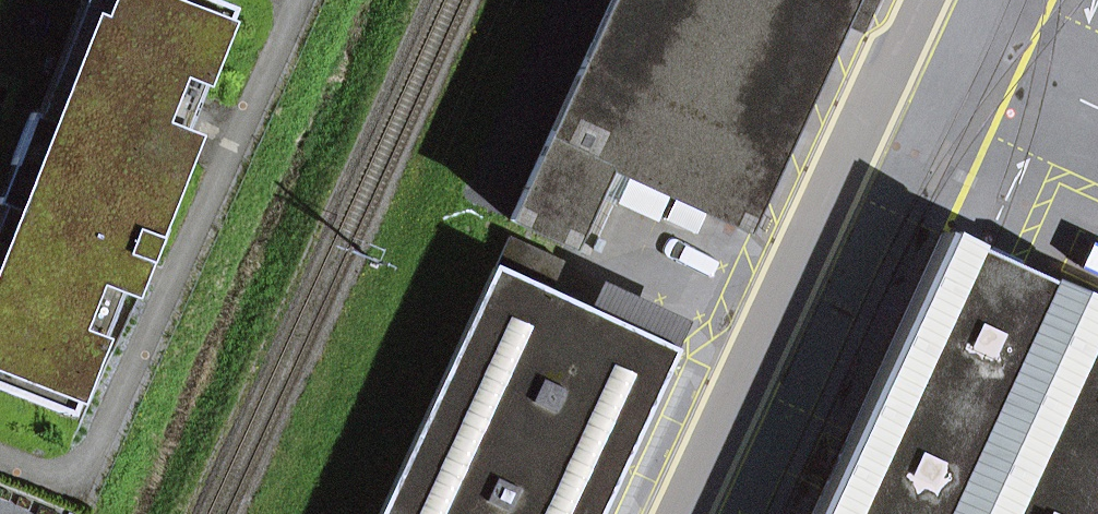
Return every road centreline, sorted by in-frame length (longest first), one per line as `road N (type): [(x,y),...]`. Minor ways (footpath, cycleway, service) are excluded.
road 1 (residential): [(678,513),(920,0)]

